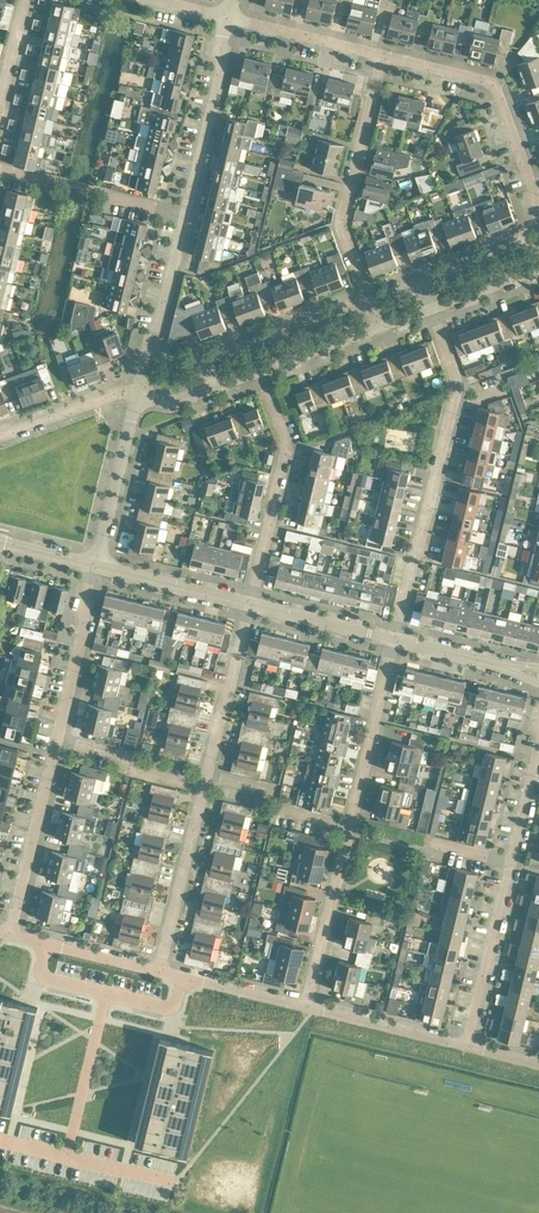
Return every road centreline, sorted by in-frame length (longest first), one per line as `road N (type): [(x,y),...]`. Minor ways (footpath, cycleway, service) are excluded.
road 1 (residential): [(139,397),(229,18)]
road 2 (residential): [(11,937),(99,568)]
road 3 (residential): [(159,973),(249,606)]
road 4 (residential): [(309,1010),(394,642)]
road 5 (residential): [(394,642),(458,377),(432,308)]
road 6 (residential): [(466,1048),(538,741)]
road 7 (residential): [(368,302),(343,221),(382,56)]
road 8 (residential): [(538,212),(497,92),(382,56)]
road 9 (residential): [(249,606),(286,447),(260,370)]
road 10 (residential): [(368,302),(208,362),(216,387)]
road 11 (residential): [(99,568),(139,397)]
road 12 (residential): [(107,992),(66,1155)]
road 13 (residential): [(466,1048),(309,1010)]
road 14 (residential): [(382,56),(229,18)]
road 15 (unclassified): [(249,606),(99,568)]
road 16 (unclassified): [(394,642),(249,606)]
road 17 (unclassified): [(538,678),(394,642)]
road 18 (residential): [(309,1010),(179,978)]
road 19 (residential): [(0,439),(122,394)]
road 20 (residential): [(260,370),(378,326)]
road 21 (residential): [(538,240),(424,283)]

